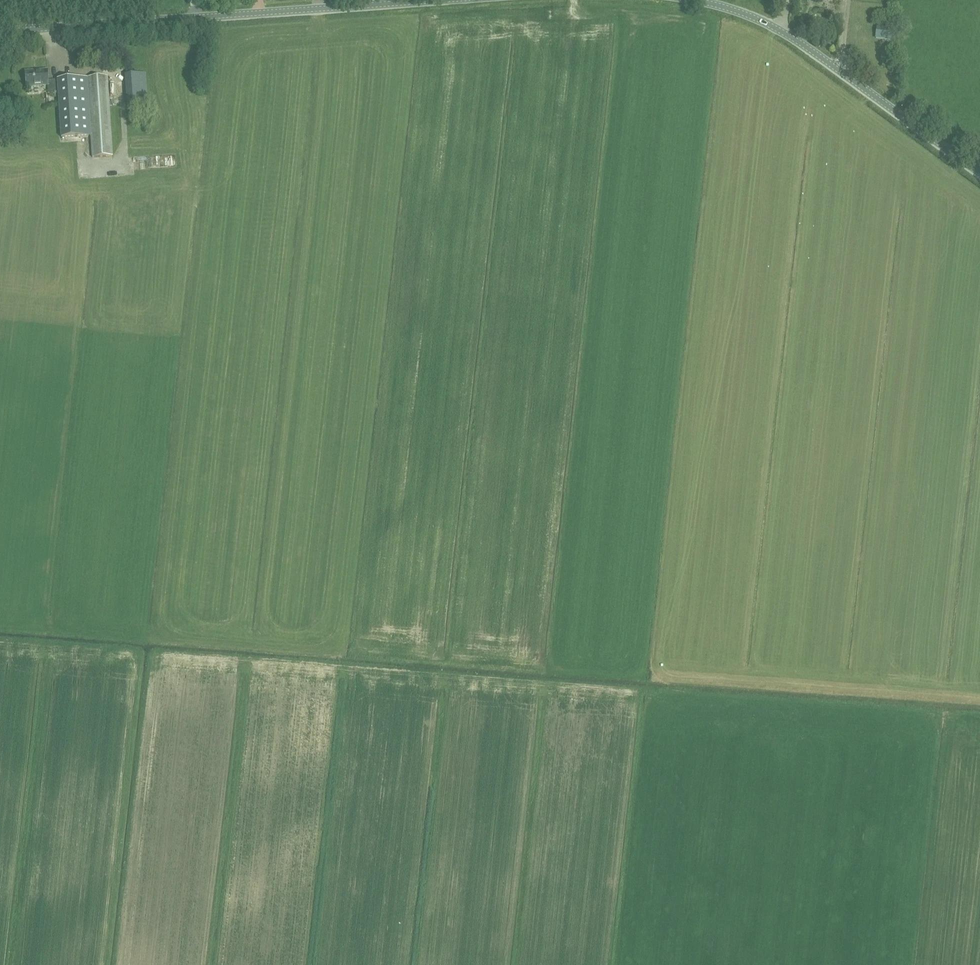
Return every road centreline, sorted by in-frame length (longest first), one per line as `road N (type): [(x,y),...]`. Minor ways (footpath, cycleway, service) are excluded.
road 1 (tertiary): [(437,0),(0,32)]
road 2 (tertiary): [(979,173),(796,40),(695,0)]

